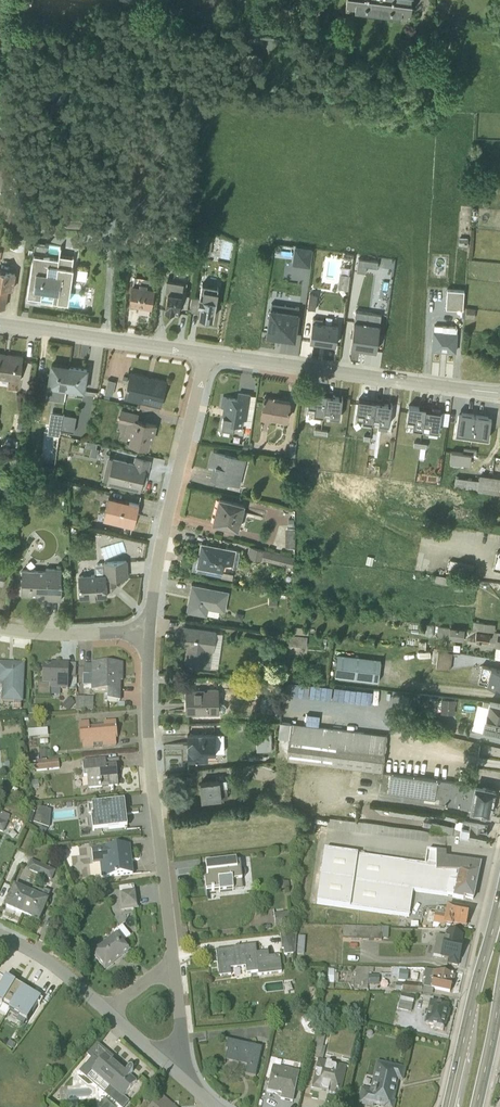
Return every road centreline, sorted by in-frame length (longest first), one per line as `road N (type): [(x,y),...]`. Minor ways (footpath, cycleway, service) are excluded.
road 1 (residential): [(147,633),(173,963)]
road 2 (residential): [(499,393),(207,351)]
road 3 (residential): [(207,351),(147,633)]
road 4 (primary): [(499,898),(448,1106)]
road 5 (residential): [(207,351),(0,323)]
road 6 (residential): [(0,628),(147,633)]
road 7 (residential): [(0,935),(52,962),(105,1008)]
road 8 (primary): [(476,1106),(499,989)]

